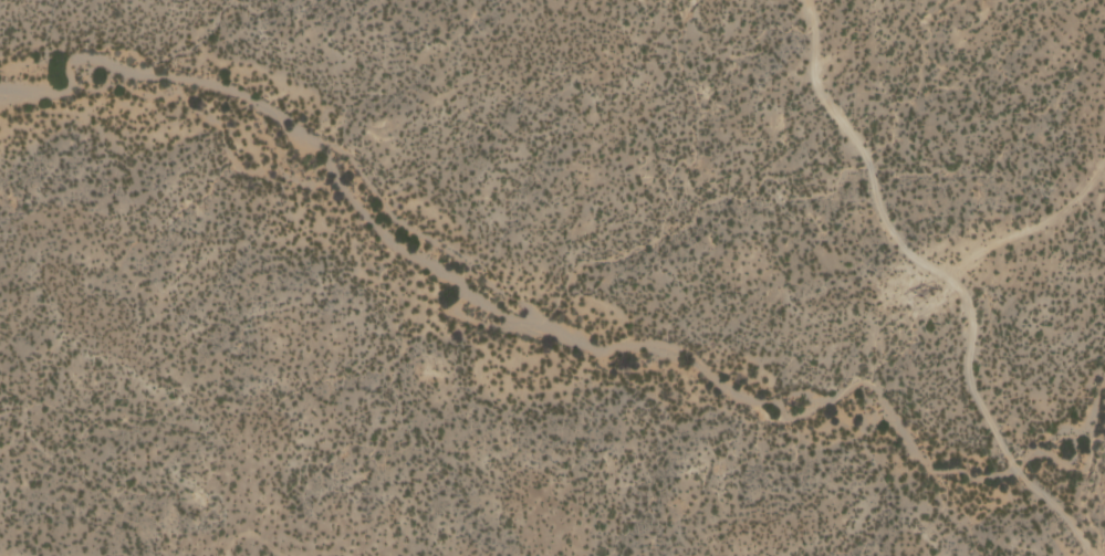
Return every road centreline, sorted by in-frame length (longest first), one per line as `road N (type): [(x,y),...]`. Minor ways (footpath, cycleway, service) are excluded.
road 1 (track): [(1092,555),(1084,537),(1009,459),(968,382),(968,312),(957,283),(904,248),(879,213),(864,154),(811,77),(813,21),(805,0)]

